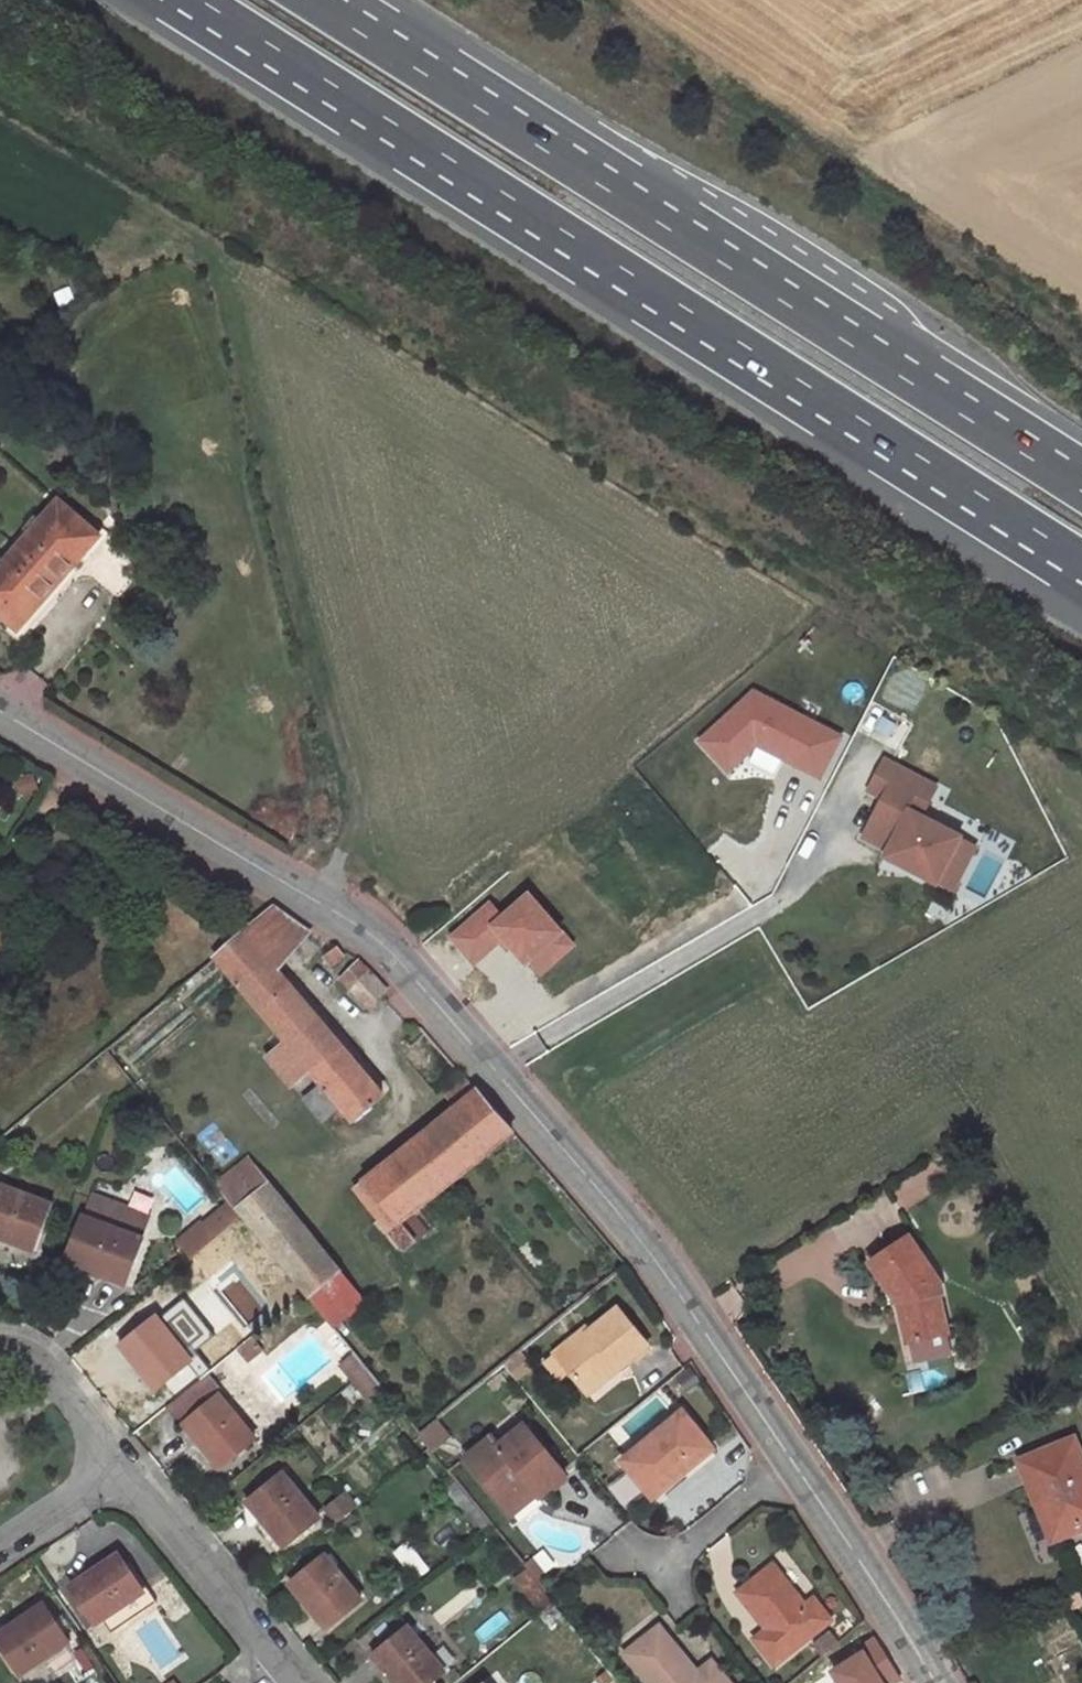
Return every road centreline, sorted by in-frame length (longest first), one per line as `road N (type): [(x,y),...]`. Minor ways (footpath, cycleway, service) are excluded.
road 1 (tertiary): [(930,1682),(625,1223),(452,1016),(362,928),(0,711)]
road 2 (trunk): [(201,0),(1081,560)]
road 3 (trunk): [(1081,492),(308,0)]
road 4 (residential): [(114,1462),(297,1682)]
road 5 (residential): [(114,1462),(30,1358),(0,1345)]
road 6 (residential): [(0,1540),(114,1462)]

